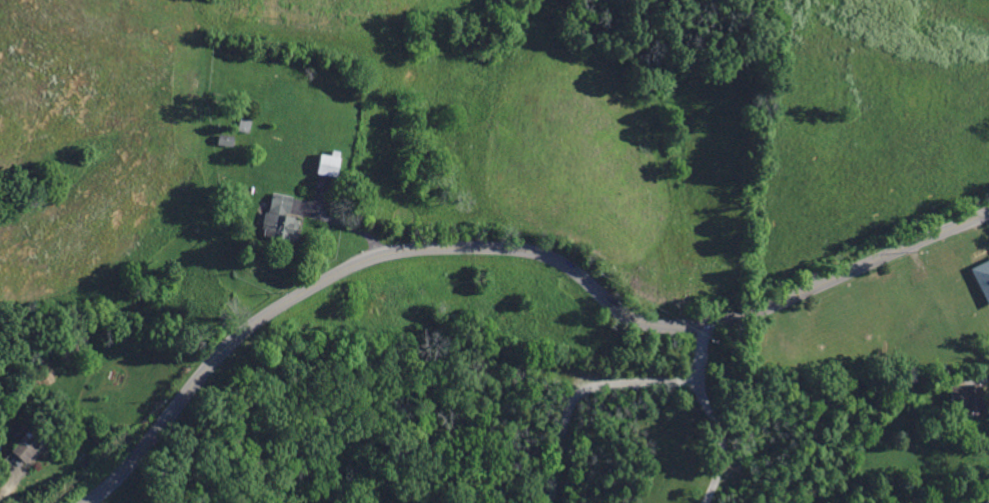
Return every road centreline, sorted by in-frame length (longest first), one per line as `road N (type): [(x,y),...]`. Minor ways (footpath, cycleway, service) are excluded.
road 1 (residential): [(85,502),(137,455),(230,343),(369,258),(429,248),(539,253),(571,268),(629,316),(690,326),(764,309),(988,211)]
road 2 (residential): [(722,321),(711,502)]

